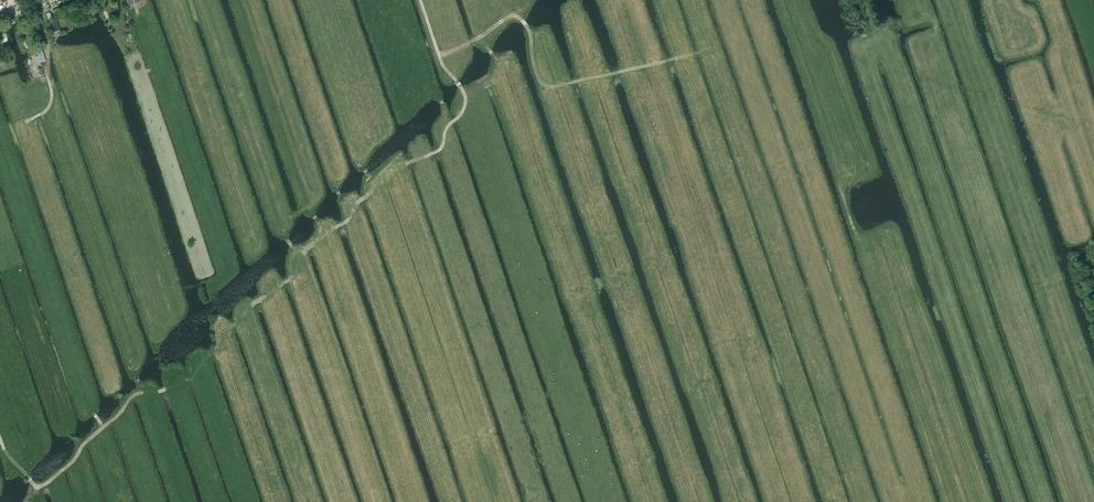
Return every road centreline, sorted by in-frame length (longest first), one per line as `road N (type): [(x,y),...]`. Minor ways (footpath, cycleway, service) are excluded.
road 1 (track): [(336,229),(402,166),(439,151),(464,109),(465,94),(441,62),(421,0)]
road 2 (track): [(702,52),(551,87),(542,84),(531,34),(506,0)]
road 3 (track): [(103,425),(38,489),(0,436)]

